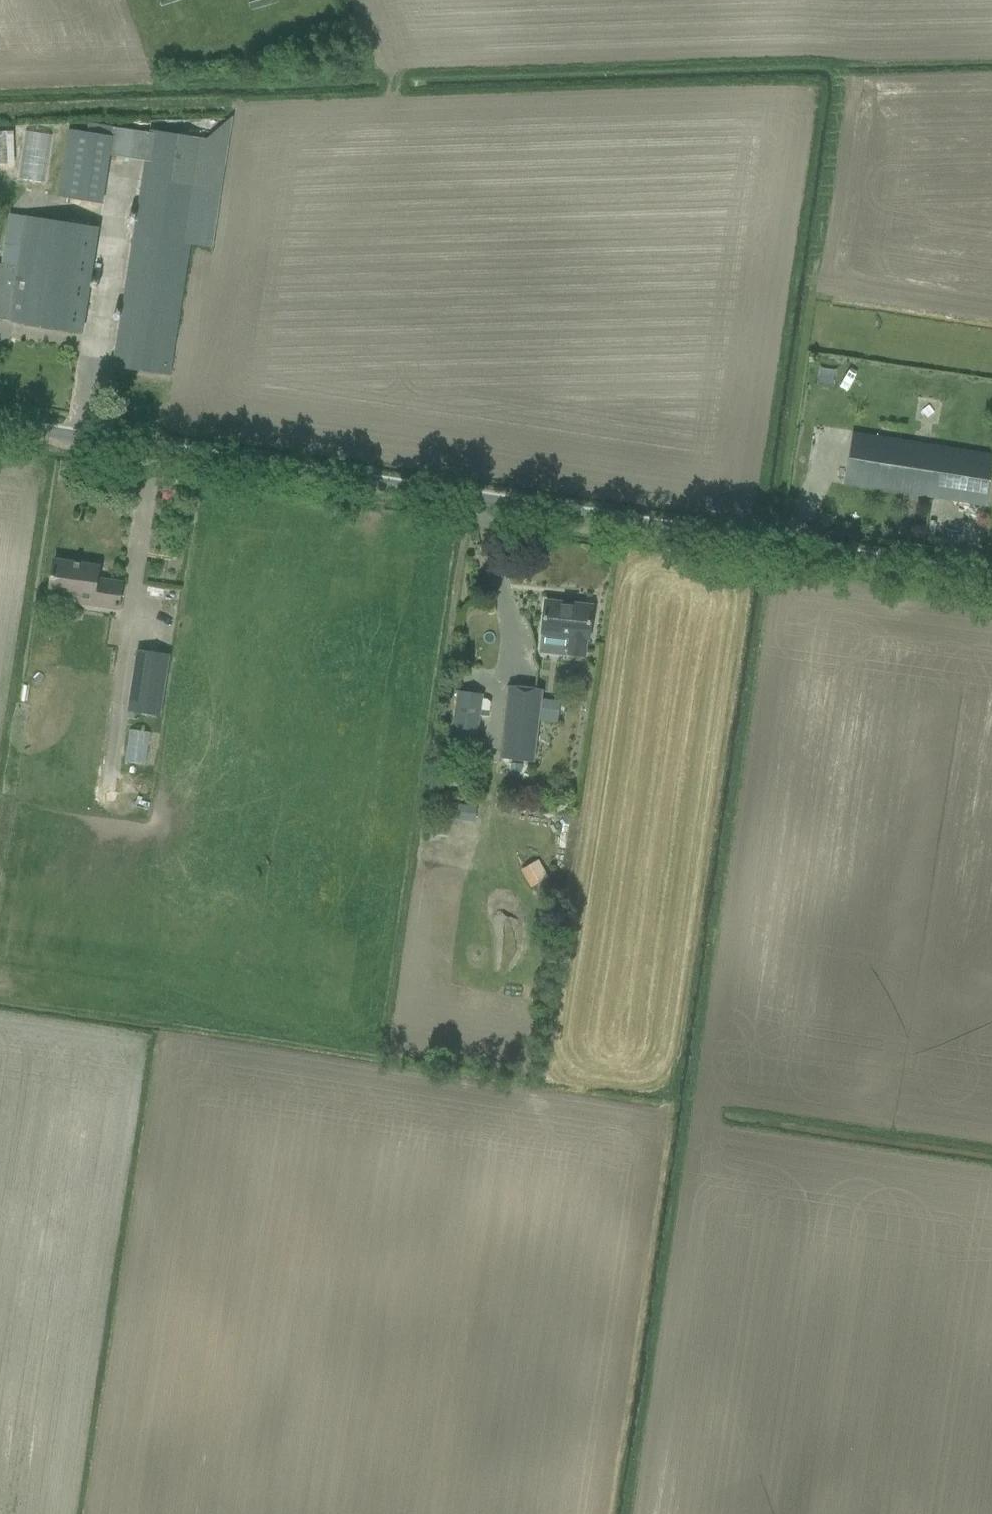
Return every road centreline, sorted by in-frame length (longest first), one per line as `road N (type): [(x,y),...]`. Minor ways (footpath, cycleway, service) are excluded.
road 1 (unclassified): [(991,581),(0,429)]

